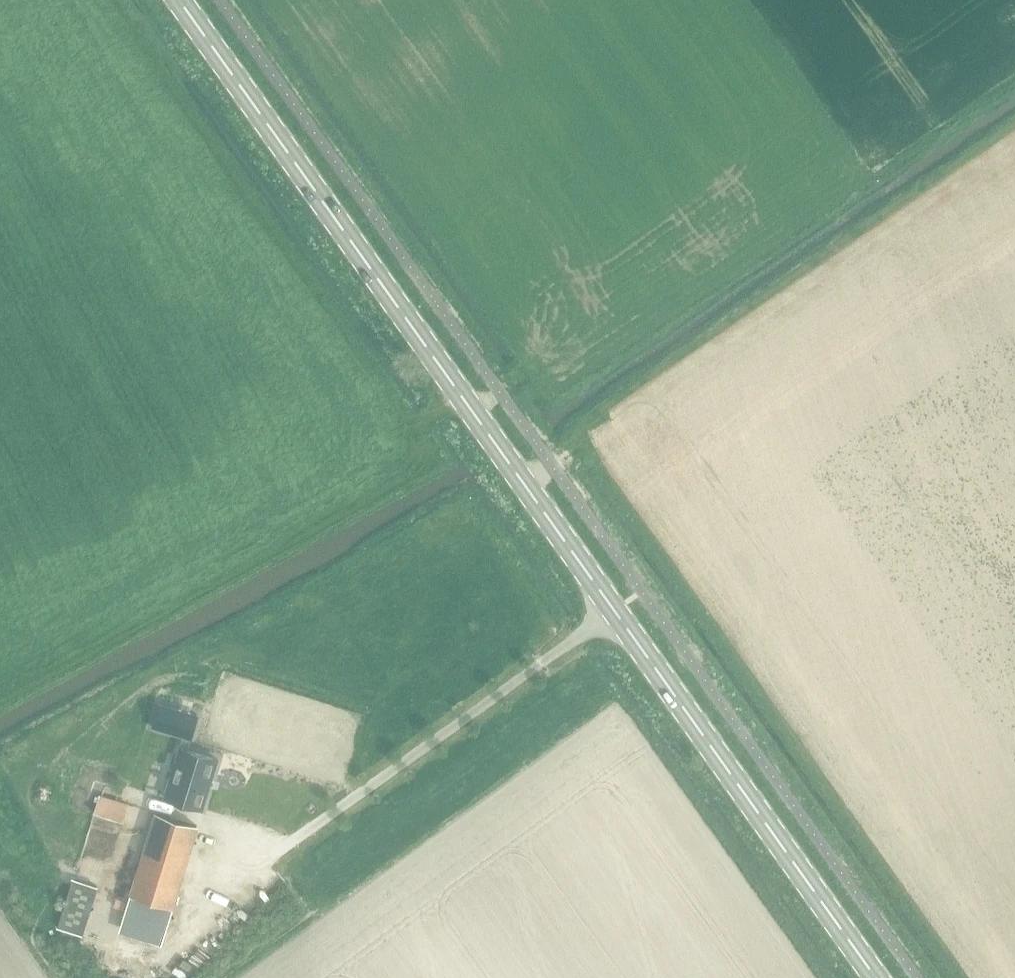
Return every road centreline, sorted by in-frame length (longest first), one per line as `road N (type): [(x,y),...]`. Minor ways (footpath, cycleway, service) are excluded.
road 1 (secondary): [(871,977),(315,207),(176,0)]

